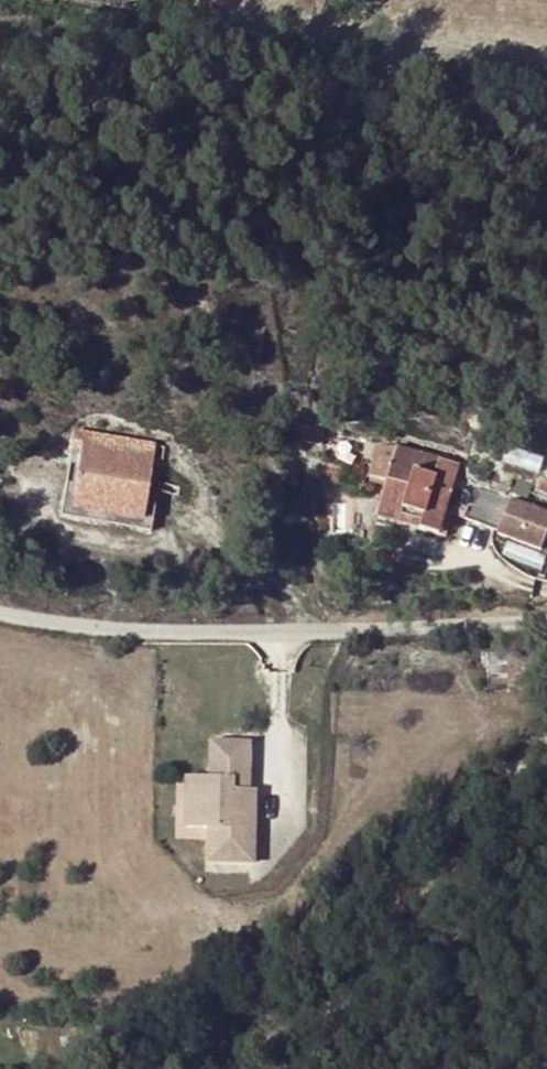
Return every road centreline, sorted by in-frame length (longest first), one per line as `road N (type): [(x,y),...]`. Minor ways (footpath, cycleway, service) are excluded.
road 1 (unclassified): [(0,614),(114,628),(546,628)]
road 2 (track): [(546,757),(381,870),(136,1068)]

